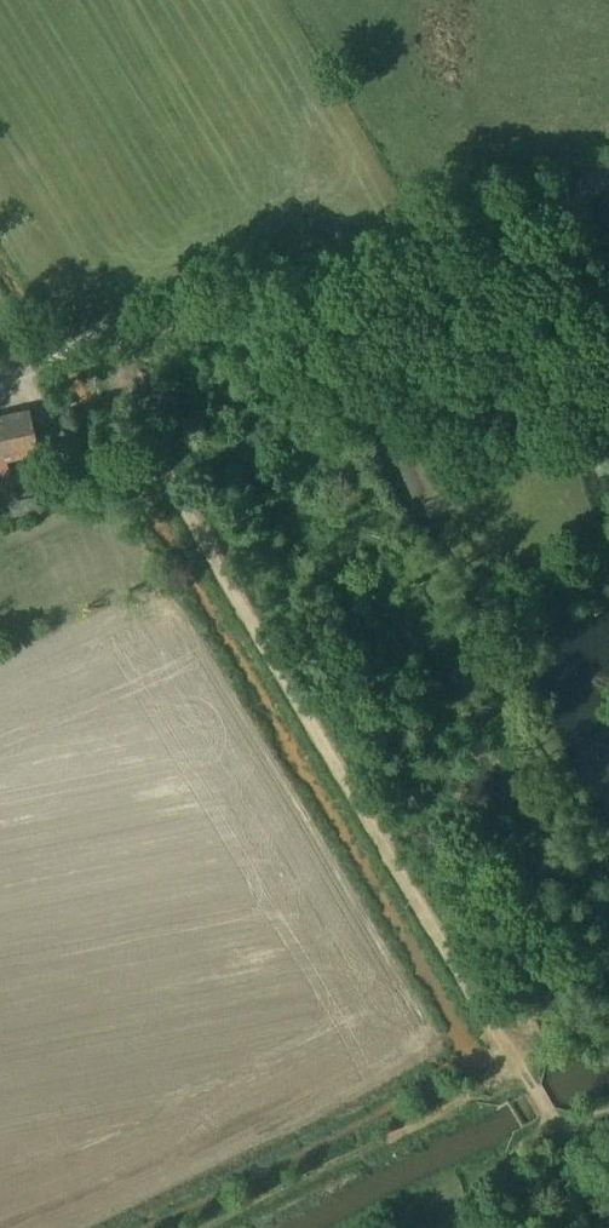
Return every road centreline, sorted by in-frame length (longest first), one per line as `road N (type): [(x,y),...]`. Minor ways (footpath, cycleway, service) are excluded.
road 1 (track): [(104,338),(156,467),(520,1071)]
road 2 (tertiary): [(608,176),(104,338)]
road 3 (track): [(523,205),(523,433)]
road 4 (track): [(528,204),(608,347)]
road 5 (track): [(555,1125),(521,1151),(524,1197),(555,1227)]

